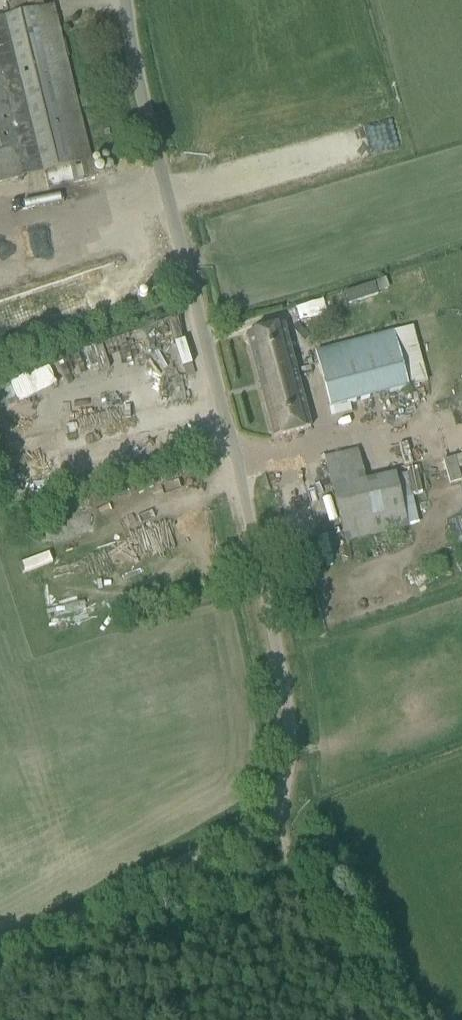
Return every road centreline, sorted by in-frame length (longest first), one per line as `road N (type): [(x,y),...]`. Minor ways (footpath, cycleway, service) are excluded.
road 1 (unclassified): [(274,805),(289,771),(288,706),(126,0)]
road 2 (track): [(0,963),(274,805)]

